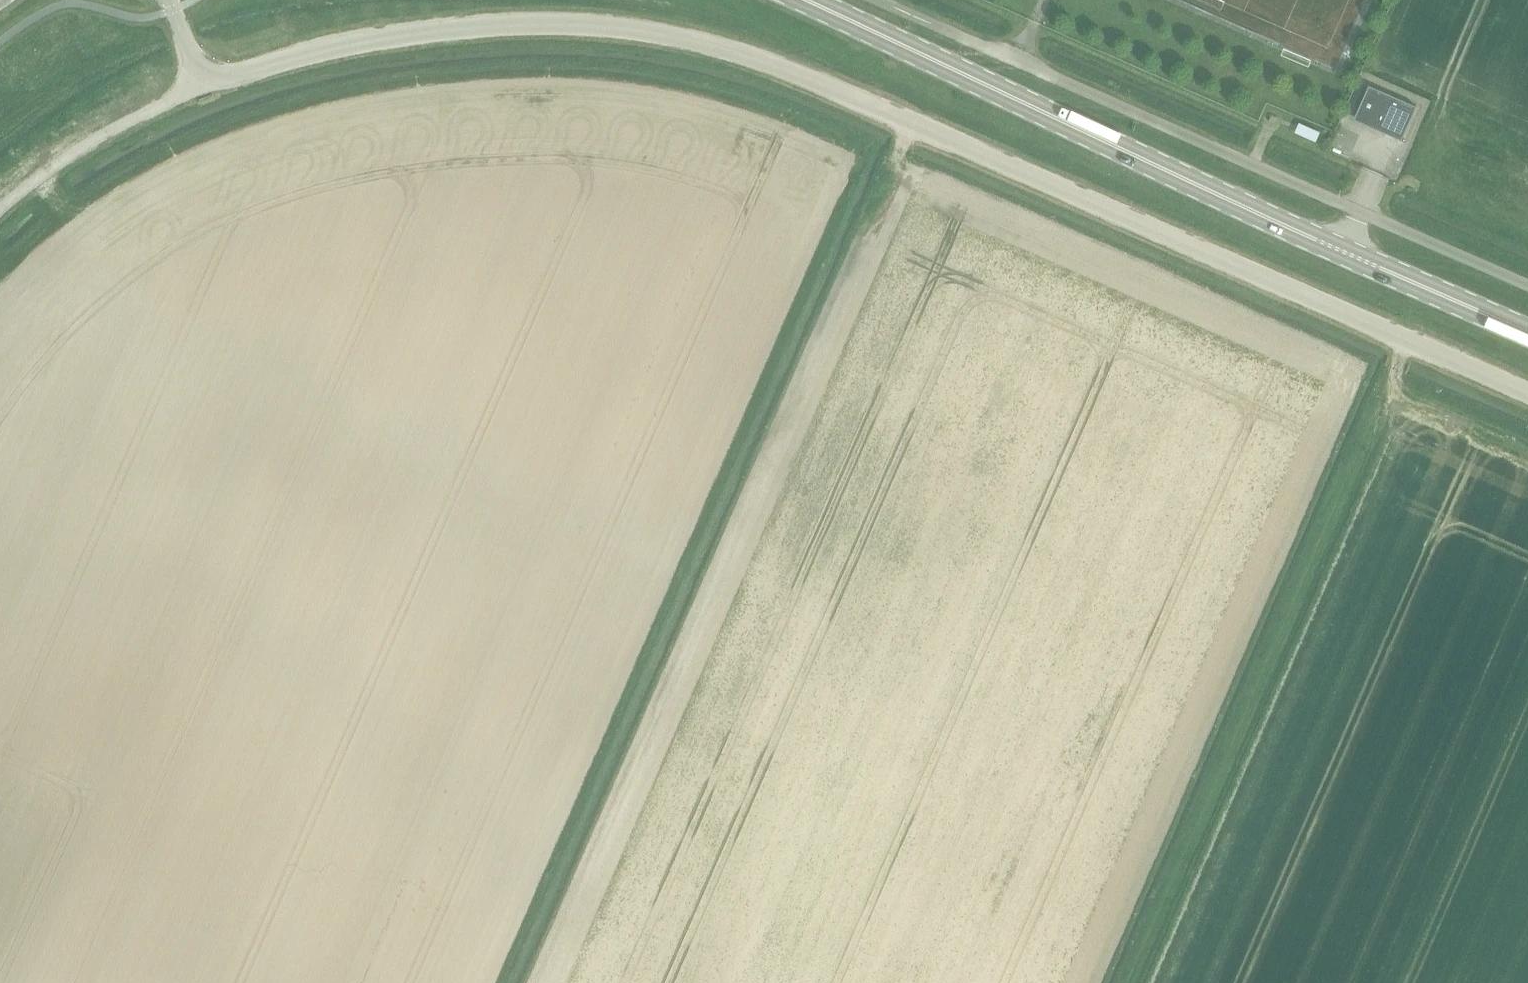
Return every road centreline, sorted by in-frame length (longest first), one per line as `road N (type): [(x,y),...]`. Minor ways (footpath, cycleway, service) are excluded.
road 1 (unclassified): [(1527,393),(723,48),(618,27),(509,24),(365,40),(203,85),(172,0)]
road 2 (secondary): [(1527,333),(801,0)]
road 3 (unclassified): [(896,8),(1527,285)]

